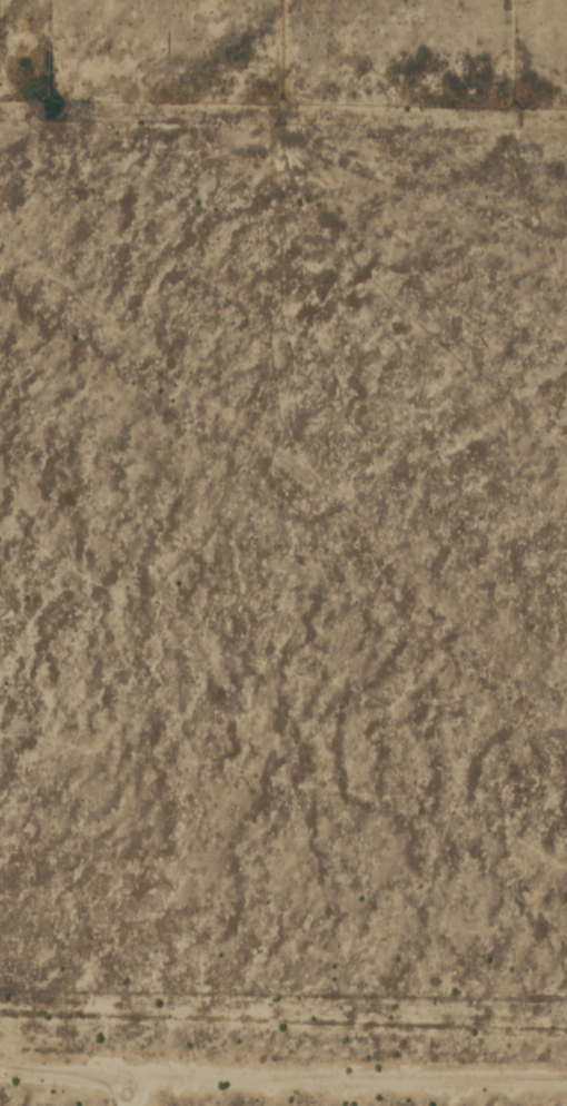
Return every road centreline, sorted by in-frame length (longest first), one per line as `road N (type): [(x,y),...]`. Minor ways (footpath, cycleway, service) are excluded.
road 1 (track): [(0,1066),(566,1083)]
road 2 (track): [(0,103),(566,112)]

